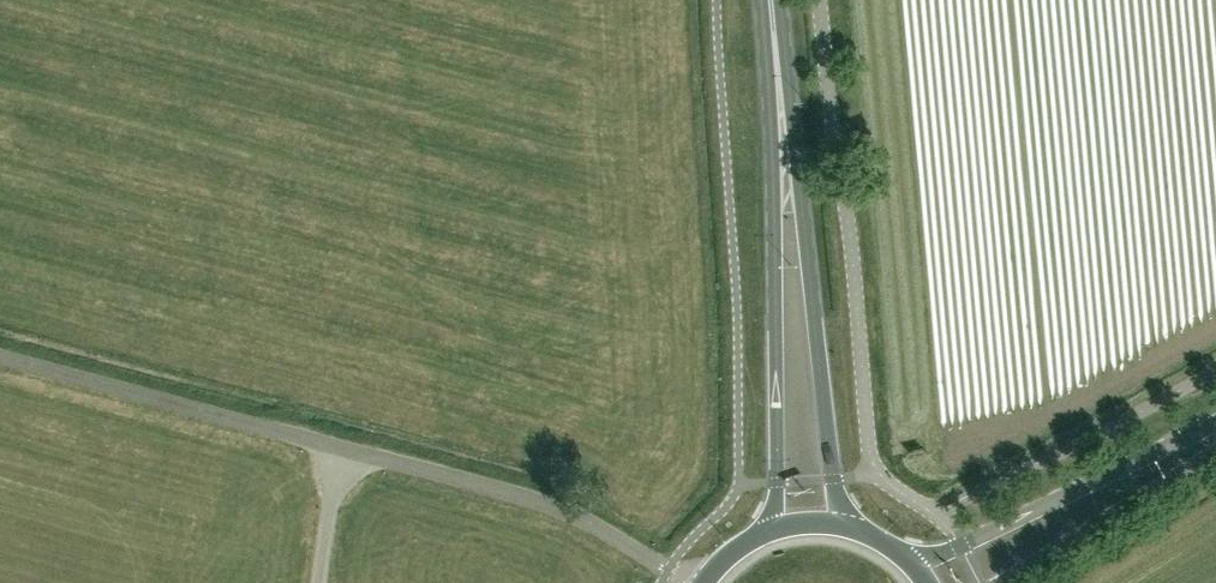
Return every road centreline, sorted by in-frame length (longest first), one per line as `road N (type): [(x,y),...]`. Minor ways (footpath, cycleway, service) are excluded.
road 1 (primary): [(852,527),(833,484),(785,50),(774,31)]
road 2 (primary): [(774,31),(766,50),(778,487),(769,531)]
road 3 (tertiary): [(1215,423),(950,550),(908,559)]
road 4 (tertiary): [(1002,582),(1215,453)]

